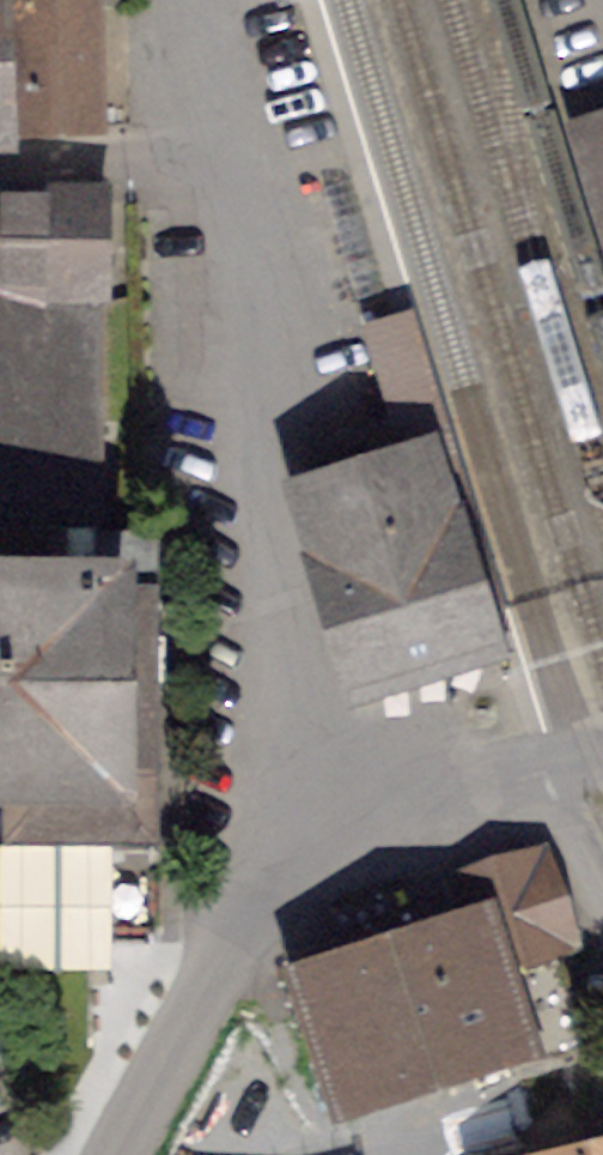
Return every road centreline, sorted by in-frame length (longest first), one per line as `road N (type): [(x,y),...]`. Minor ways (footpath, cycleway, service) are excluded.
road 1 (residential): [(284,822),(231,171),(0,181)]
road 2 (residential): [(112,1154),(284,822)]
road 3 (residential): [(284,822),(545,770)]

